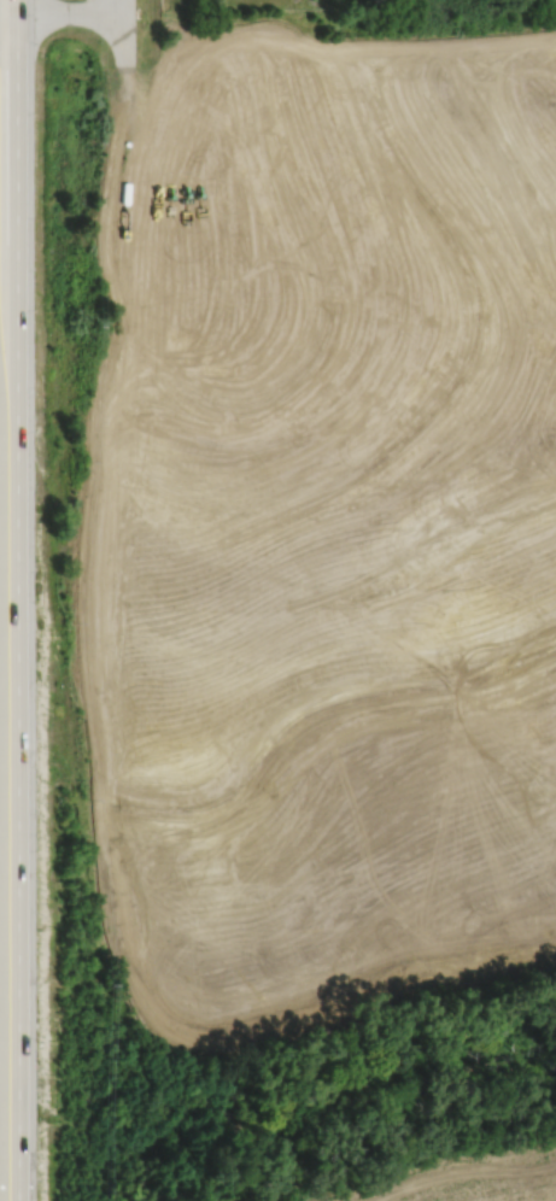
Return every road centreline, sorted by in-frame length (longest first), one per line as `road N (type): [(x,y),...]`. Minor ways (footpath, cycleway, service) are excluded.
road 1 (trunk): [(19,1200),(17,0)]

